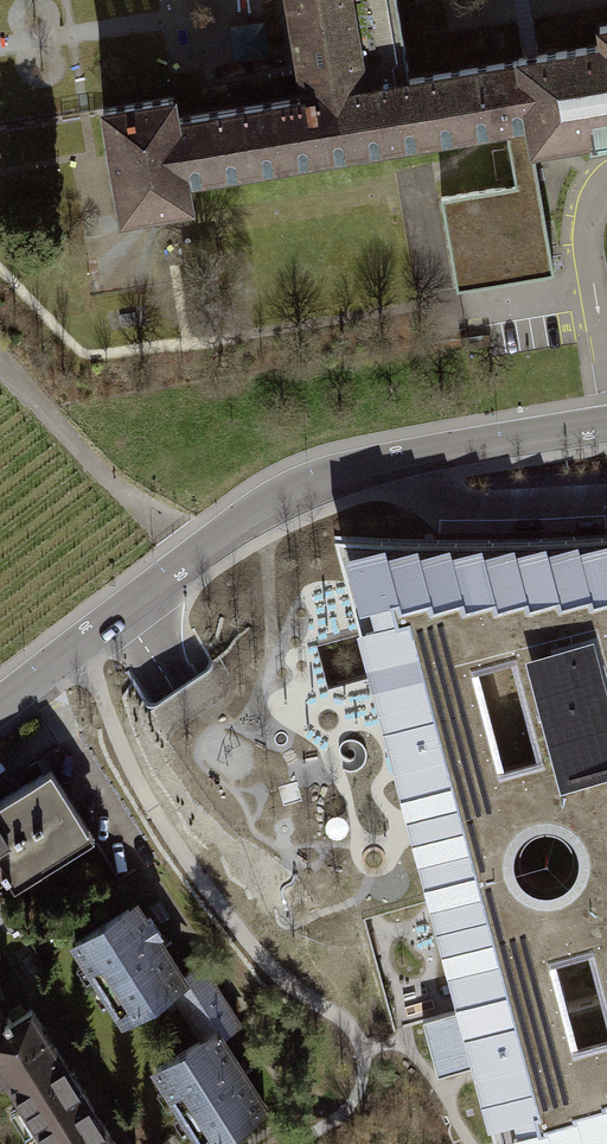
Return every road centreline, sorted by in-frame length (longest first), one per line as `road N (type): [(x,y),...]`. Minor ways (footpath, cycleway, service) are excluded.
road 1 (tertiary): [(0,705),(303,485),(606,424)]

